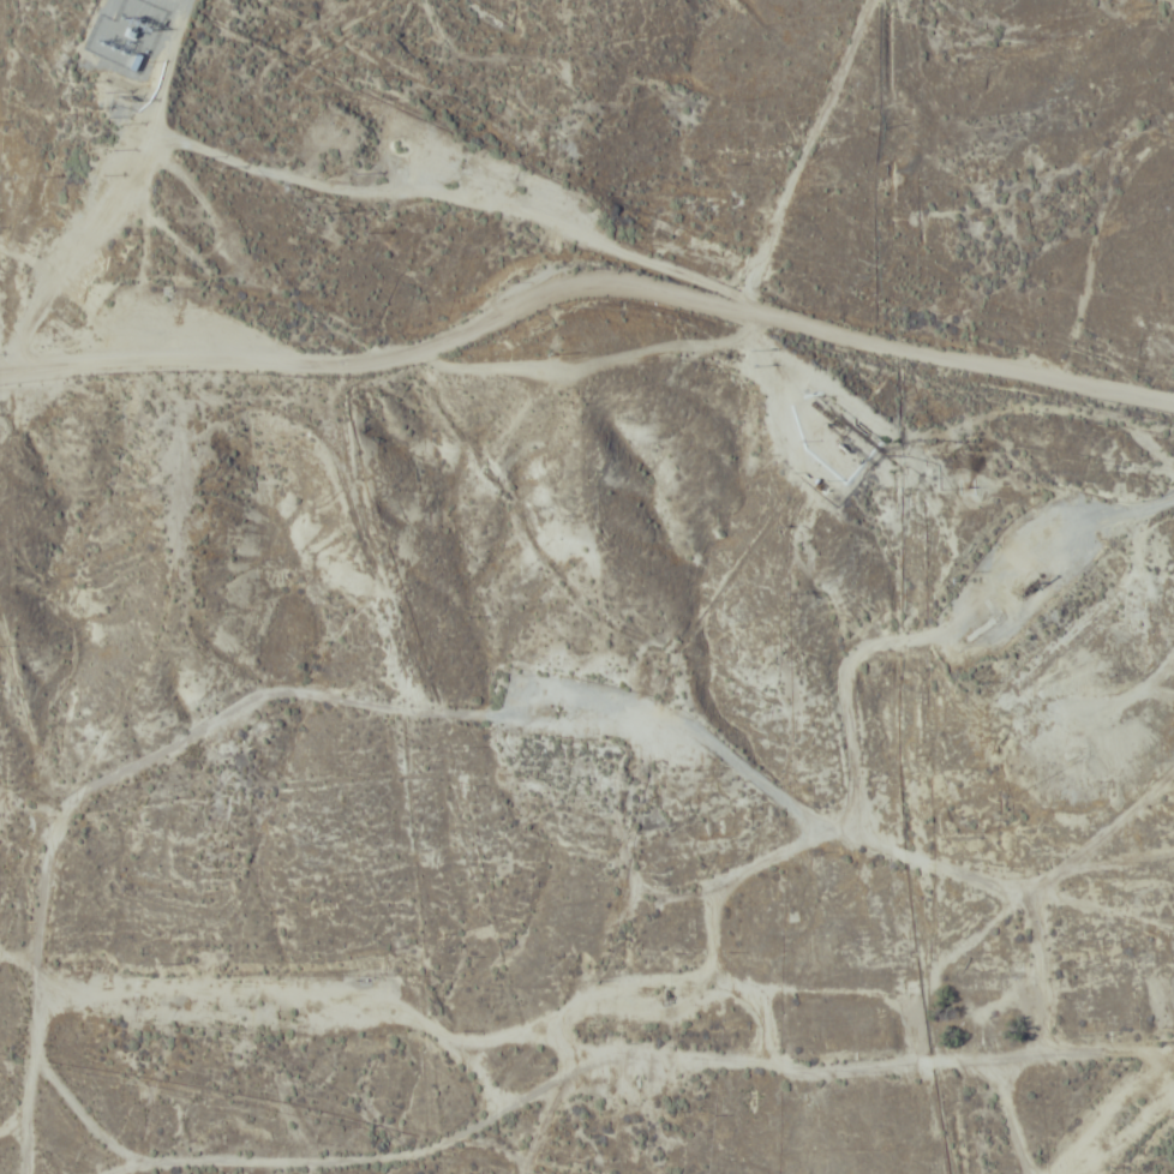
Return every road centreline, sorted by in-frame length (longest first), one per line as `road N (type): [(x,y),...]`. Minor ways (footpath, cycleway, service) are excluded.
road 1 (residential): [(1173,449),(1071,437),(667,312),(516,330),(264,412),(88,394),(0,375)]
road 2 (residential): [(1173,1151),(783,1145)]

